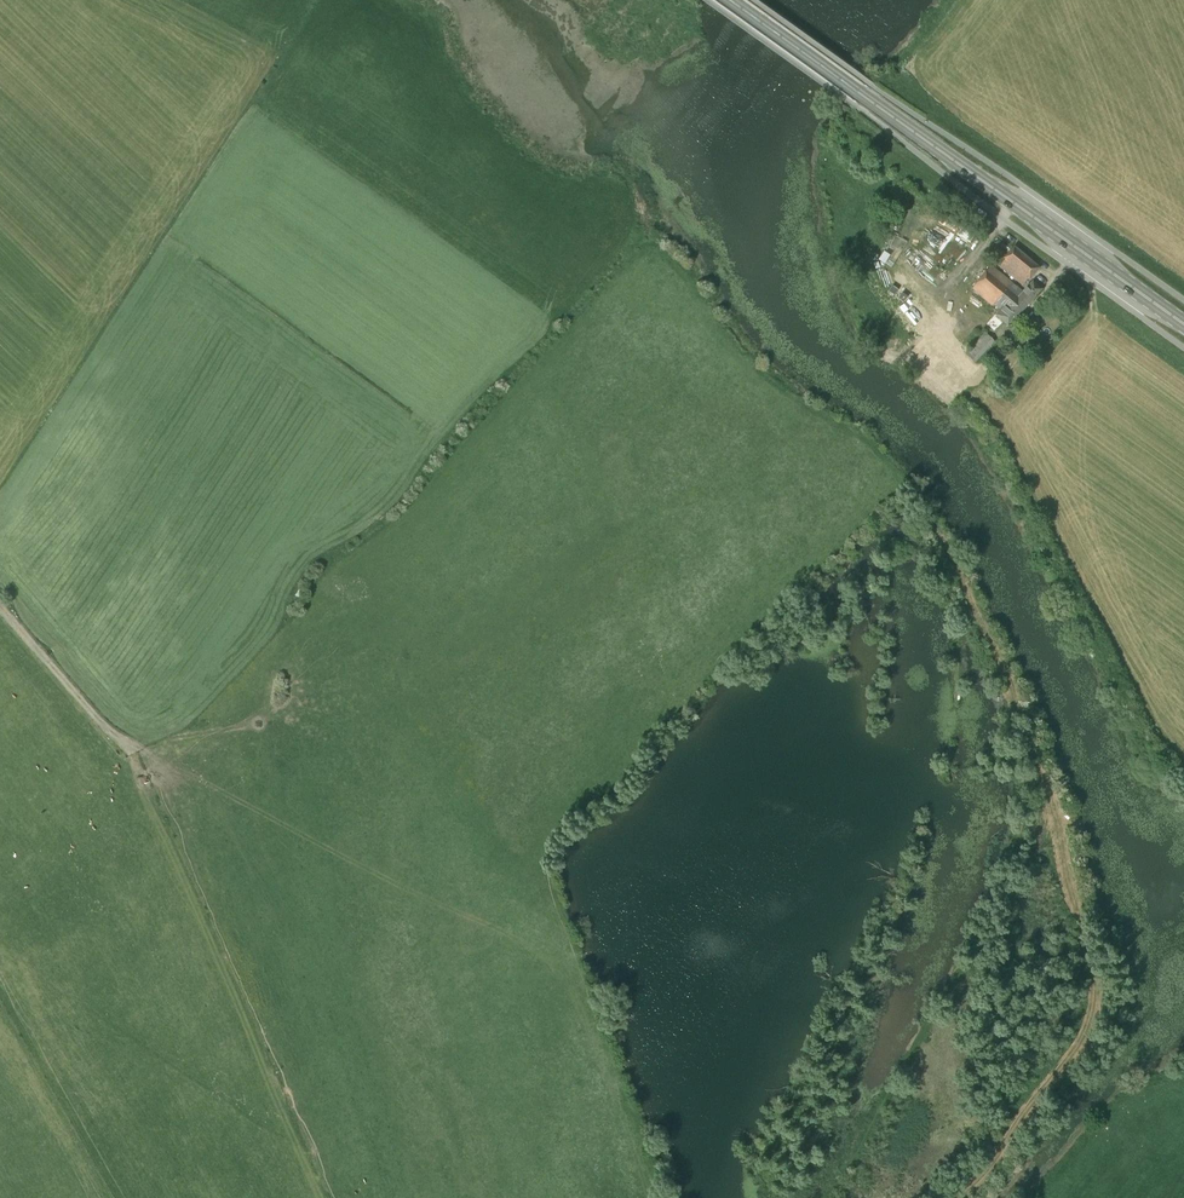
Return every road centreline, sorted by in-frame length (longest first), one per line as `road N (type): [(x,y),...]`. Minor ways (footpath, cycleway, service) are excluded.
road 1 (track): [(880,481),(903,491),(925,523),(1028,718),(1064,829),(1092,1006),(1052,1077),(957,1197)]
road 2 (primary): [(1183,324),(728,0)]

